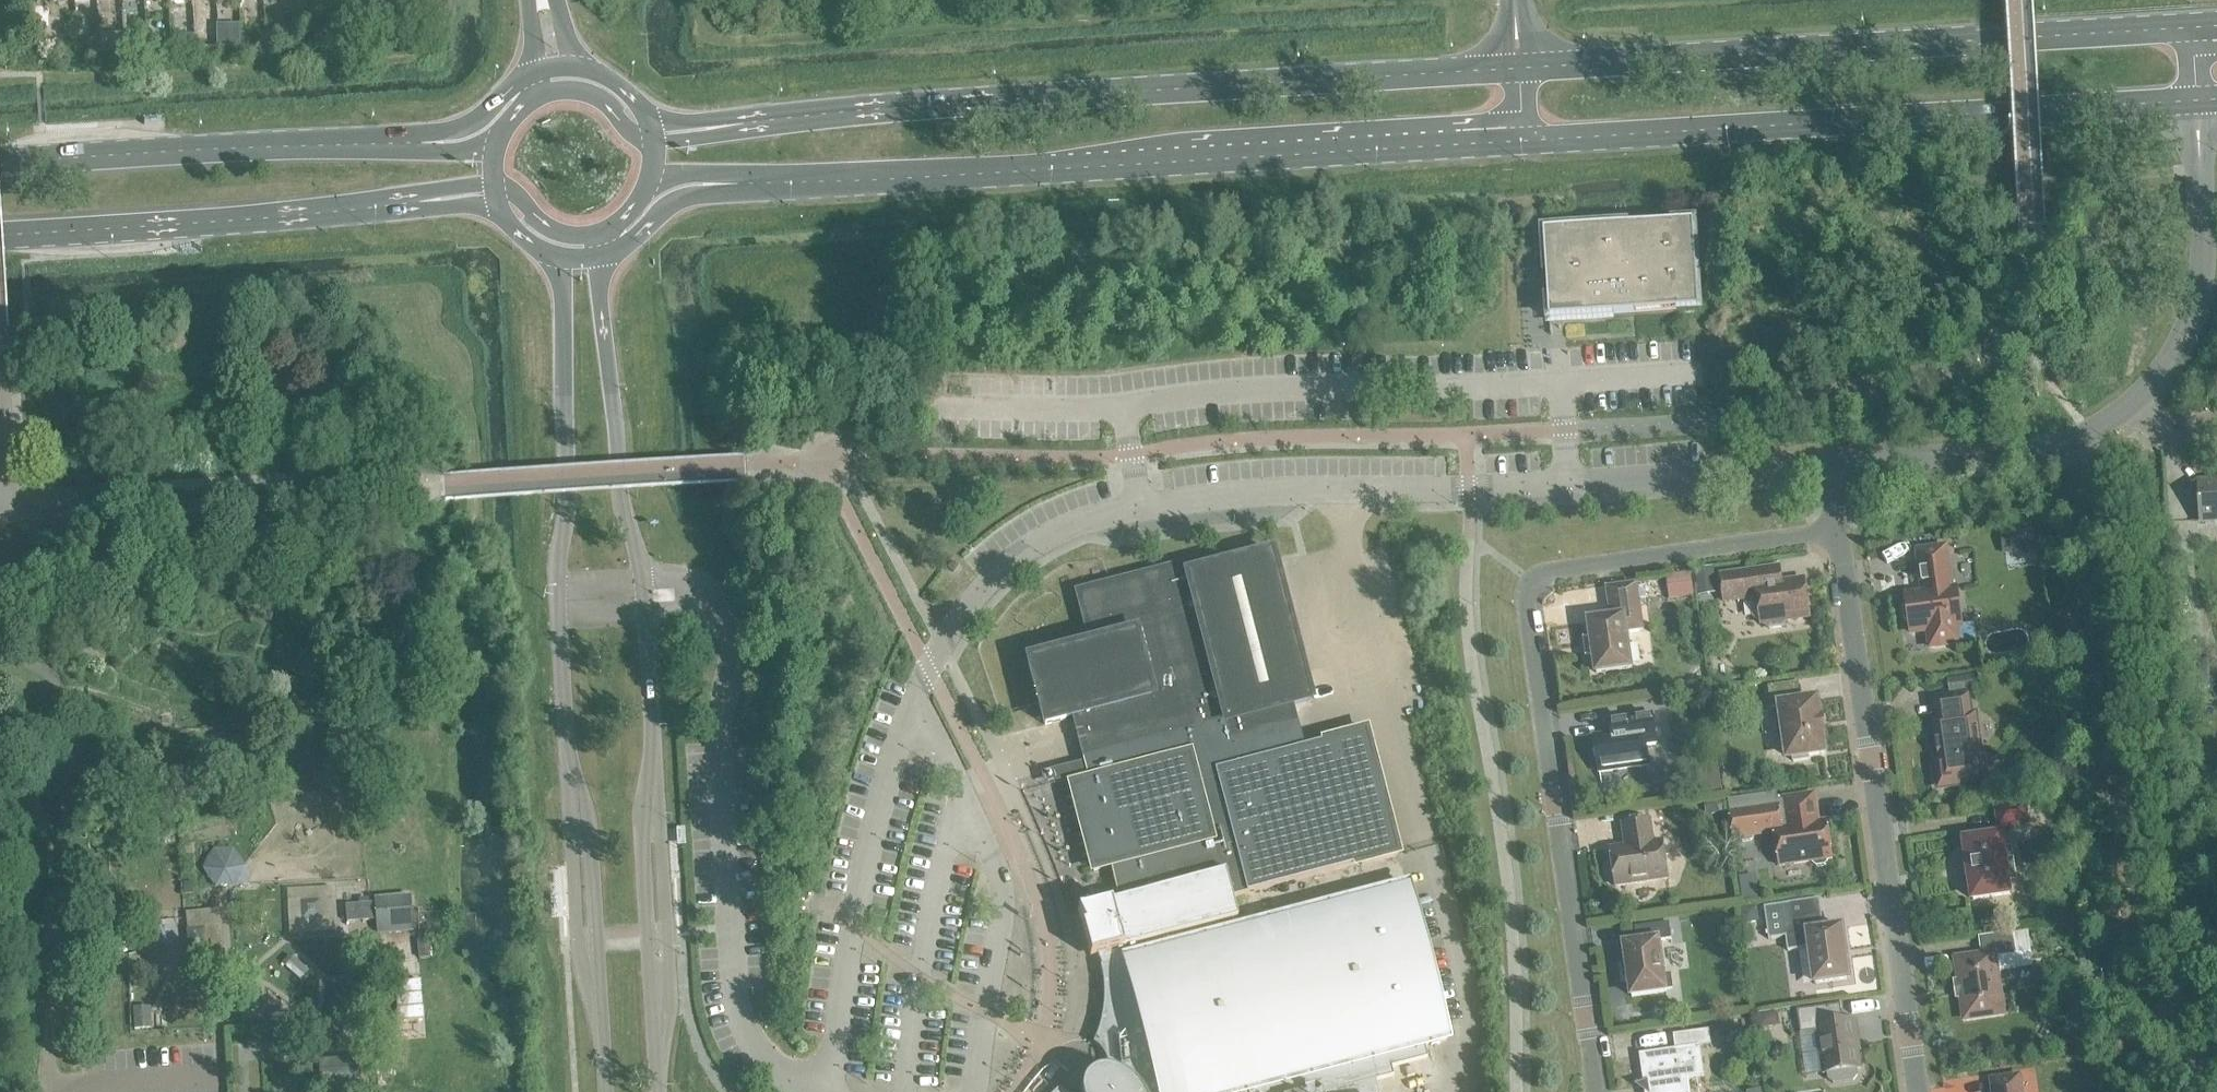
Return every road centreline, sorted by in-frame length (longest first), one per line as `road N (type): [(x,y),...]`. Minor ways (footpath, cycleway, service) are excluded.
road 1 (unclassified): [(912,709),(976,596),(1014,557),(1068,526),(1134,506),(1278,489),(1468,489),(1826,464)]
road 2 (residential): [(1834,525),(1530,580),(1524,598),(1595,1091)]
road 3 (secondary): [(727,183),(1518,136)]
road 4 (secondary): [(1515,68),(733,124)]
road 5 (secondary): [(2193,24),(1515,68)]
road 6 (secondary): [(1518,136),(2196,97)]
road 7 (unclassified): [(1826,464),(2062,444),(2128,407),(2168,365),(2199,302),(2207,254),(2196,97)]
road 8 (unclassified): [(674,595),(710,600),(734,659),(718,764),(741,1022),(764,1058),(822,1091)]
road 9 (residential): [(1913,1091),(1834,525)]
road 10 (tertiary): [(656,1091),(639,812),(650,735),(643,596)]
road 11 (tertiary): [(558,599),(566,738),(590,818),(608,1091)]
road 12 (secondary): [(410,142),(0,163)]
road 13 (unclassified): [(972,1091),(1003,896),(974,810),(912,709)]
road 14 (secondary): [(0,232),(403,203)]
road 15 (unclassified): [(826,1091),(867,845),(912,709)]
road 16 (tertiary): [(643,596),(619,494),(599,255)]
road 17 (tertiary): [(558,257),(569,510),(557,557),(558,599)]
road 18 (secondary): [(599,255),(640,233),(671,202),(727,183)]
road 19 (secondary): [(532,73),(467,124),(410,142)]
road 20 (secondary): [(650,141),(581,90),(532,98)]
road 21 (secondary): [(494,184),(559,233),(602,230)]

